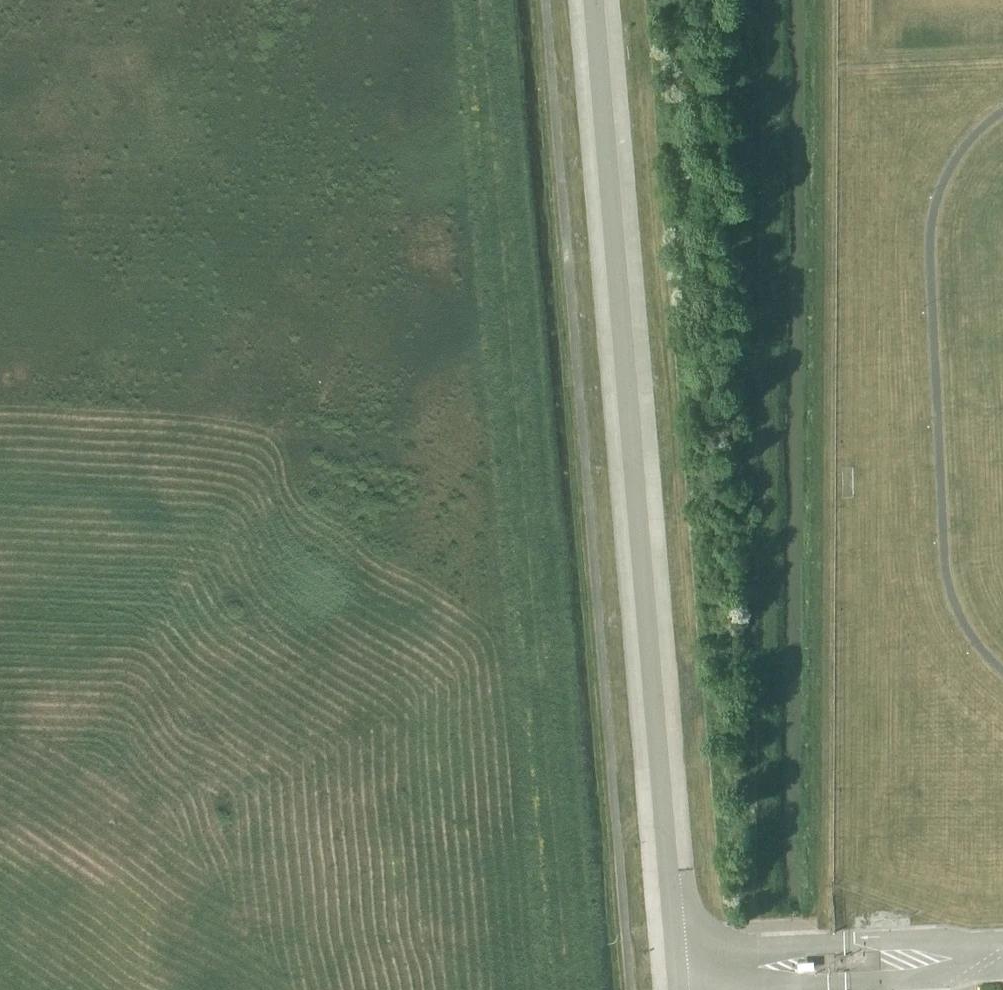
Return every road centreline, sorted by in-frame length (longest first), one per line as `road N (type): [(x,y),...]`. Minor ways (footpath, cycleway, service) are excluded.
road 1 (unclassified): [(679,989),(592,0)]

